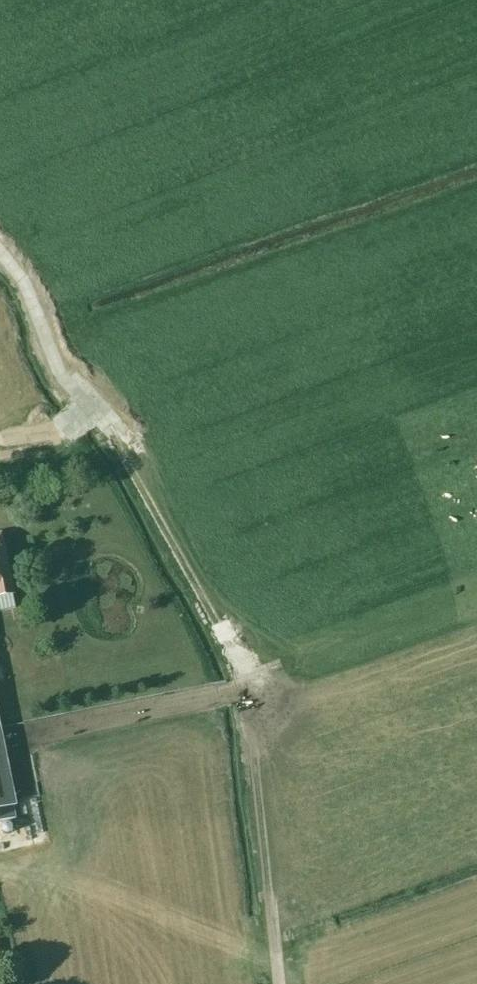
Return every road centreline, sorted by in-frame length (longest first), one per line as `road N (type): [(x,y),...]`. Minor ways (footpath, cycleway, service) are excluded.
road 1 (track): [(0,257),(34,299),(65,378),(103,424),(247,688),(278,983)]
road 2 (track): [(0,740),(247,688)]

